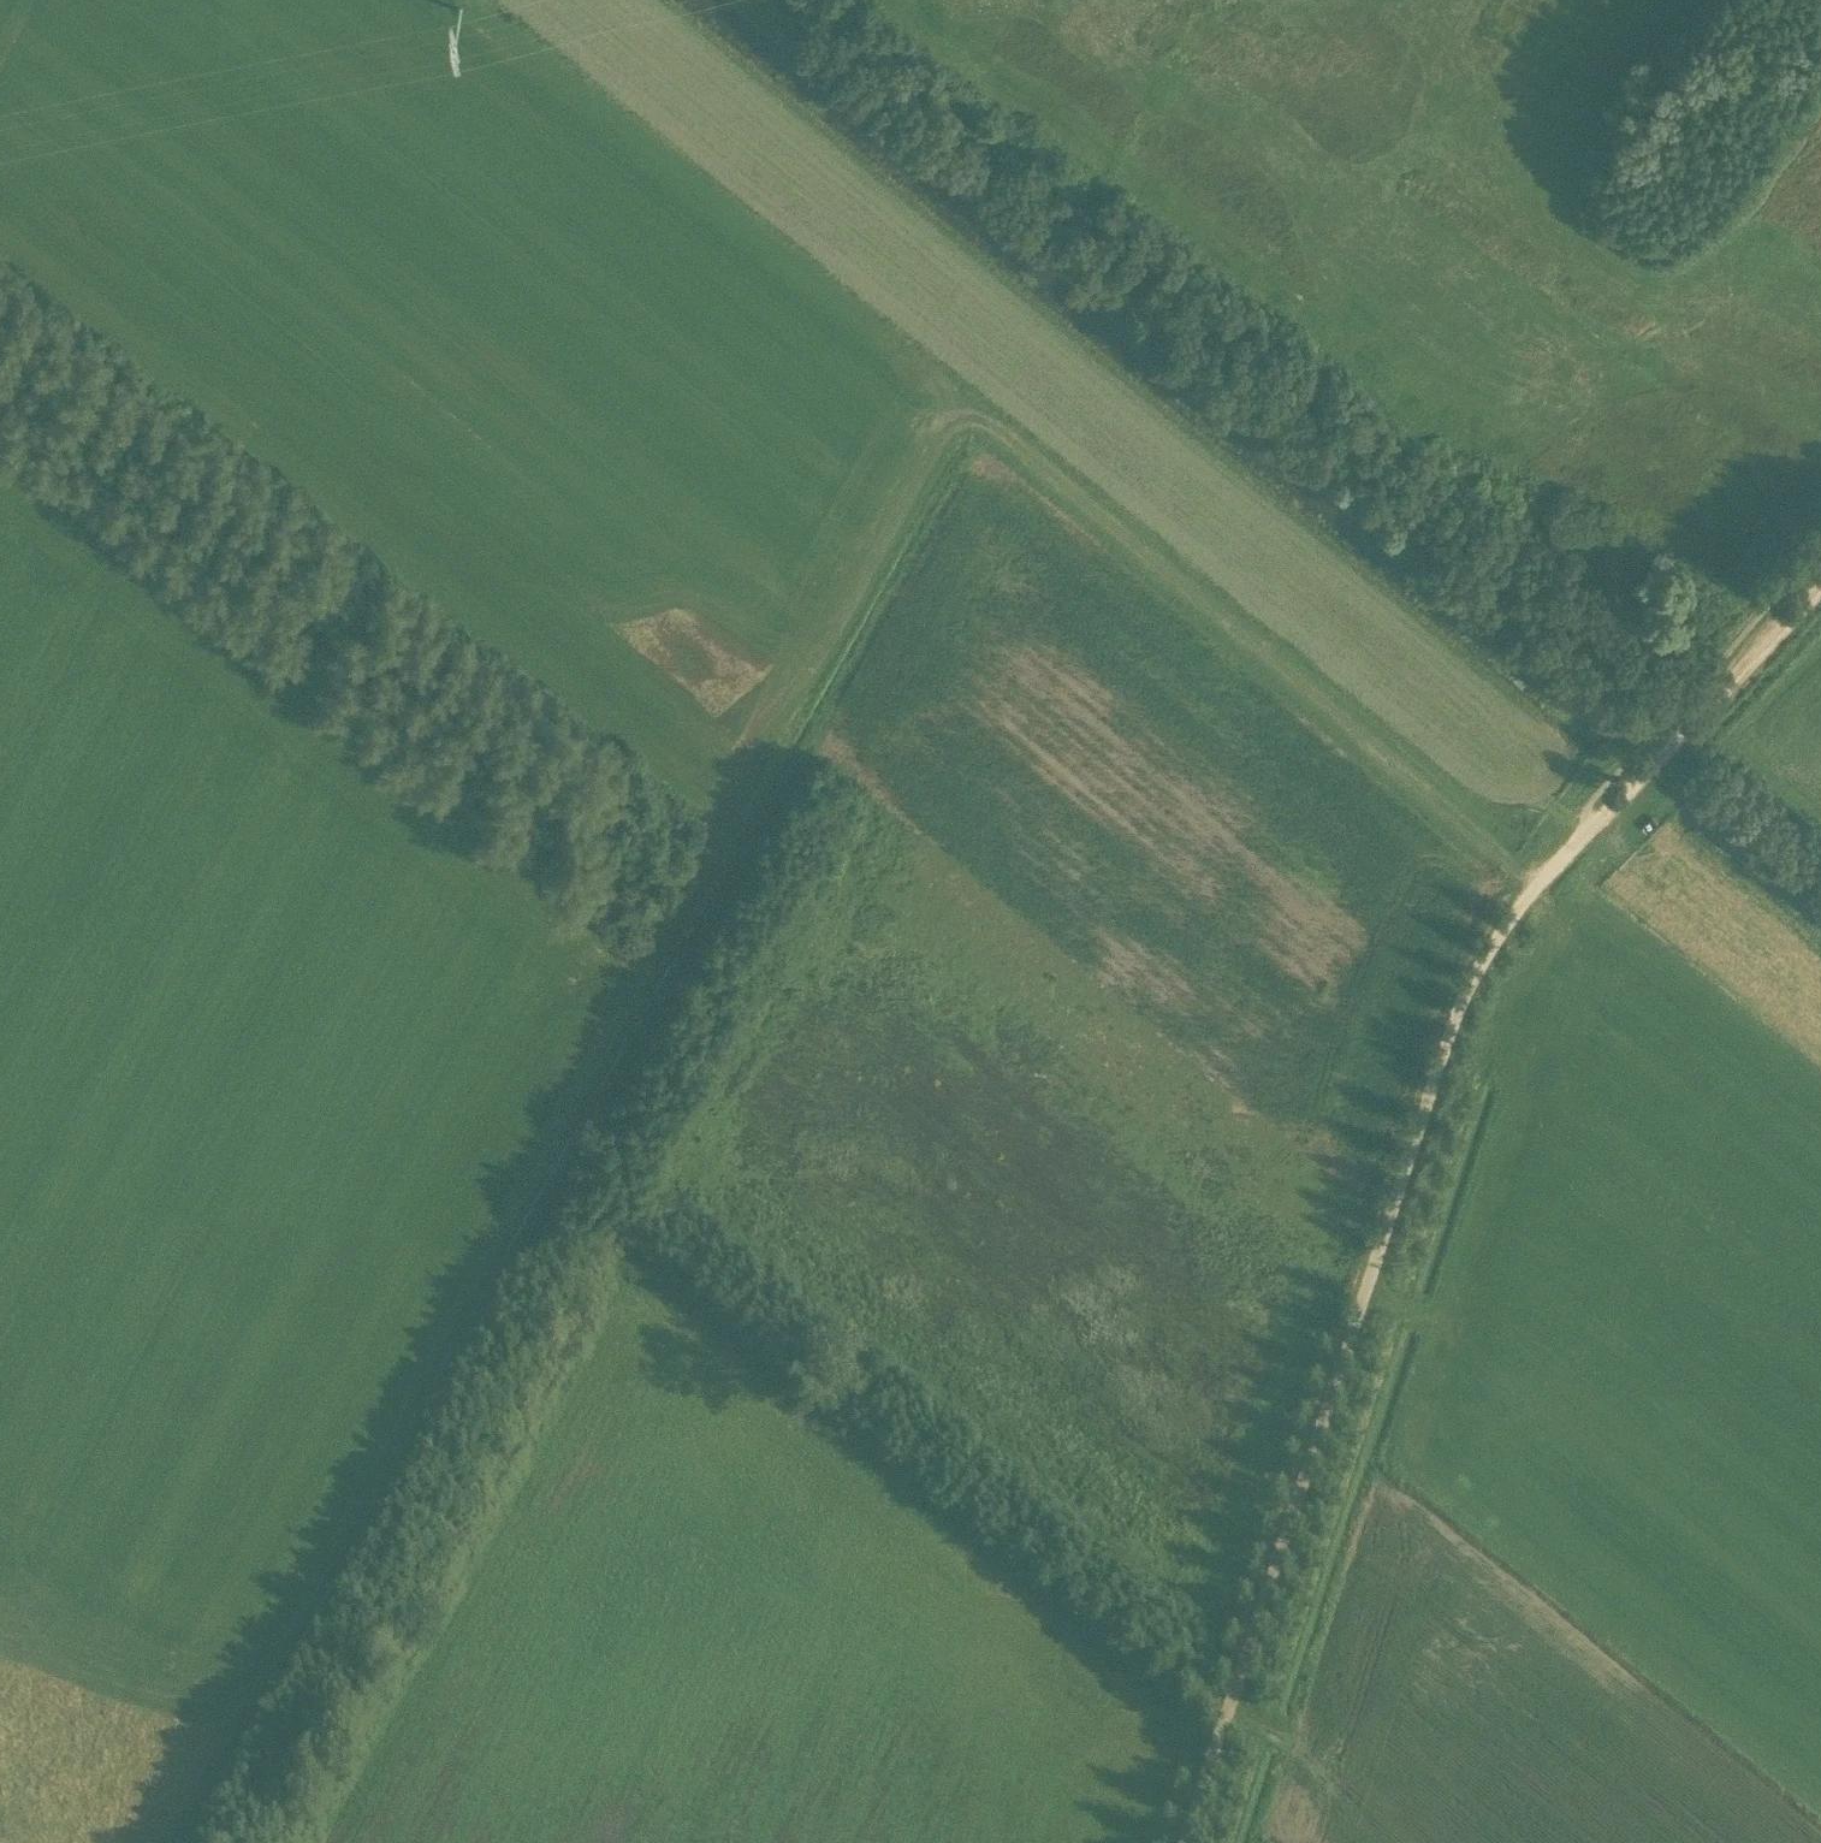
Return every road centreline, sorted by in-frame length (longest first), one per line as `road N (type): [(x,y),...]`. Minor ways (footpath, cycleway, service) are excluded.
road 1 (unclassified): [(1183,1842),(1464,990),(1541,877),(1581,839)]
road 2 (track): [(1581,839),(1820,583)]

